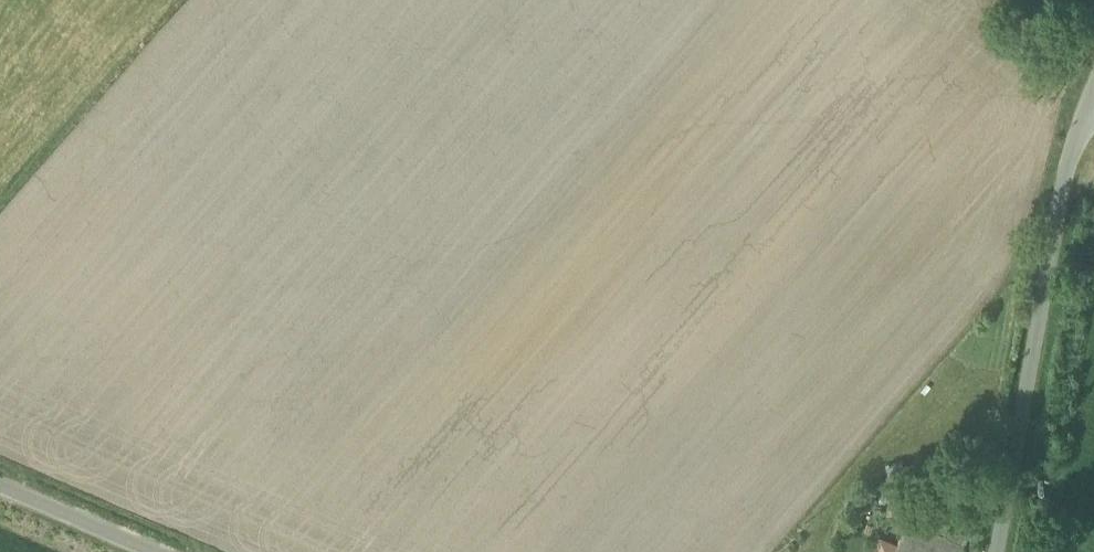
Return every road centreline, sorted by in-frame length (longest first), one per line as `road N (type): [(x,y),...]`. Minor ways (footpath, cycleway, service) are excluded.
road 1 (unclassified): [(1091,98),(1069,168),(994,551)]
road 2 (unclassified): [(145,551),(0,491)]

